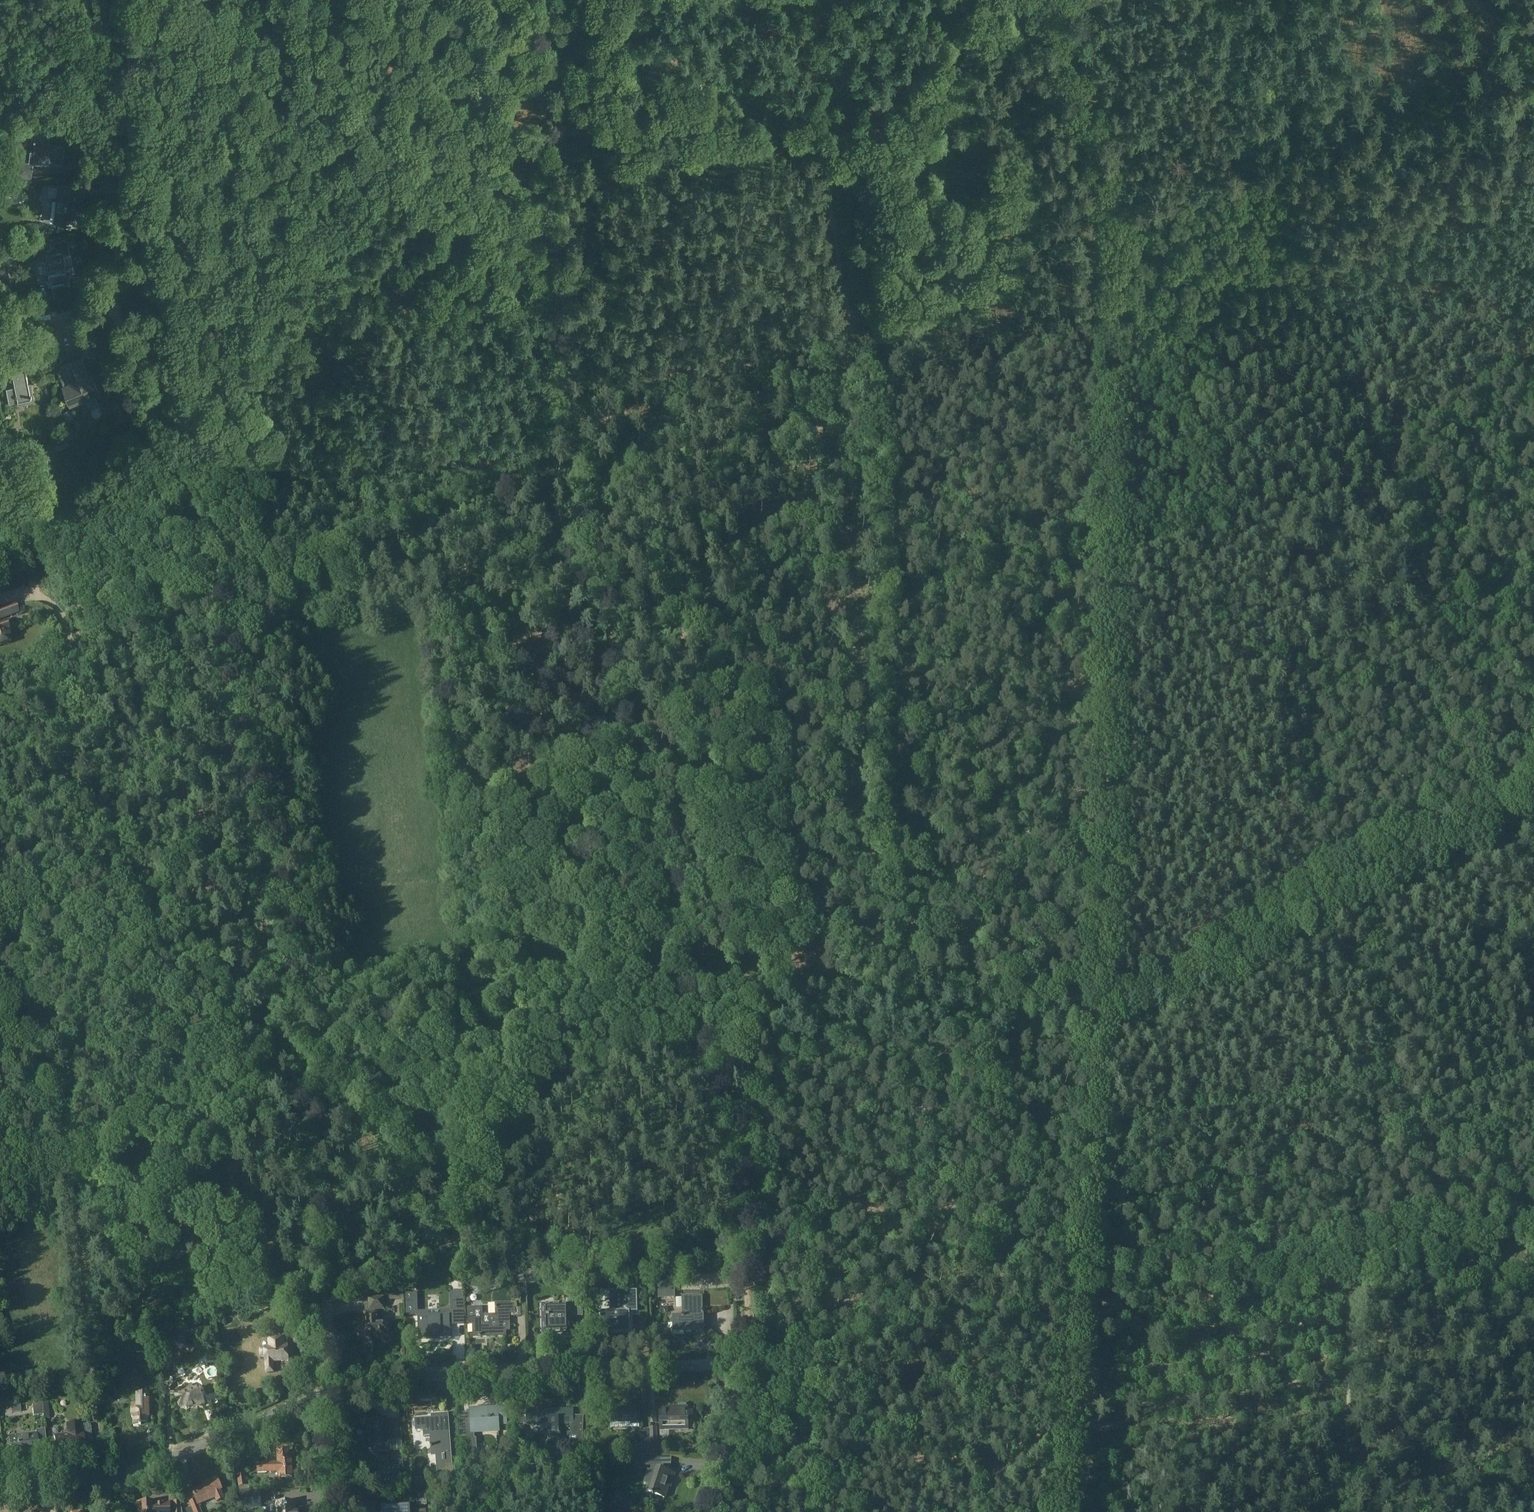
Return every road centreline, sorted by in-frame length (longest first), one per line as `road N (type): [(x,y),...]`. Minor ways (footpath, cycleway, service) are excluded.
road 1 (track): [(1533,90),(1014,233),(953,264),(914,322),(854,317),(617,411),(427,527),(314,563),(195,614)]
road 2 (track): [(335,1390),(305,1066),(269,826),(193,518),(116,301),(146,0)]
road 3 (track): [(1062,0),(1108,208),(1109,712),(1095,1019)]
road 4 (track): [(896,985),(903,861),(878,818),(877,410),(813,112),(808,0)]
road 5 (track): [(694,974),(645,801),(572,434),(551,255),(541,0)]
road 6 (track): [(741,1363),(881,1331),(1074,1305),(1422,1278)]
road 7 (track): [(0,1182),(518,978)]
road 8 (track): [(1095,1019),(1059,1511)]
road 9 (track): [(694,974),(799,989),(958,982),(1002,1001),(1095,1019)]
road 10 (unclassified): [(335,1390),(439,1373),(741,1363)]
road 11 (track): [(1001,1154),(1398,1087)]
road 12 (track): [(741,1363),(738,1147),(694,974)]
road 13 (track): [(72,1155),(101,1481)]
road 14 (track): [(997,1316),(1007,997)]
road 15 (track): [(1095,1019),(1199,994),(1360,904)]
road 16 (residential): [(105,1480),(335,1390)]
road 17 (track): [(1356,1283),(1343,1511)]
road 18 (track): [(0,679),(195,614)]
road 19 (track): [(1398,1087),(1360,904)]
road 20 (track): [(518,978),(694,974)]
road 21 (unclassified): [(701,1511),(733,1421),(741,1363)]
road 22 (track): [(1406,1137),(1533,1073)]
road 23 (track): [(1422,1278),(1406,1137)]
road 24 (track): [(1360,904),(1475,840)]
road 25 (unclassified): [(334,1511),(335,1390)]

